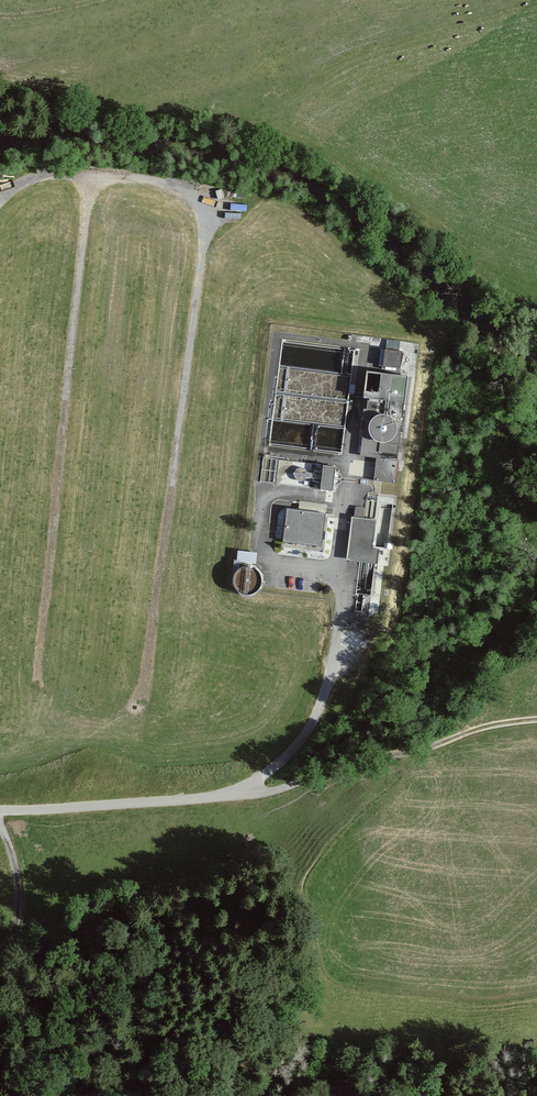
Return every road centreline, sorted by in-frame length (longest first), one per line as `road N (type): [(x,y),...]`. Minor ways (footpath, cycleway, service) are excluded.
road 1 (unclassified): [(0,810),(238,793),(295,749),(330,683),(342,606)]
road 2 (track): [(238,793),(300,784),(375,757),(536,720)]
road 3 (track): [(0,826),(19,887),(17,926),(0,964)]

